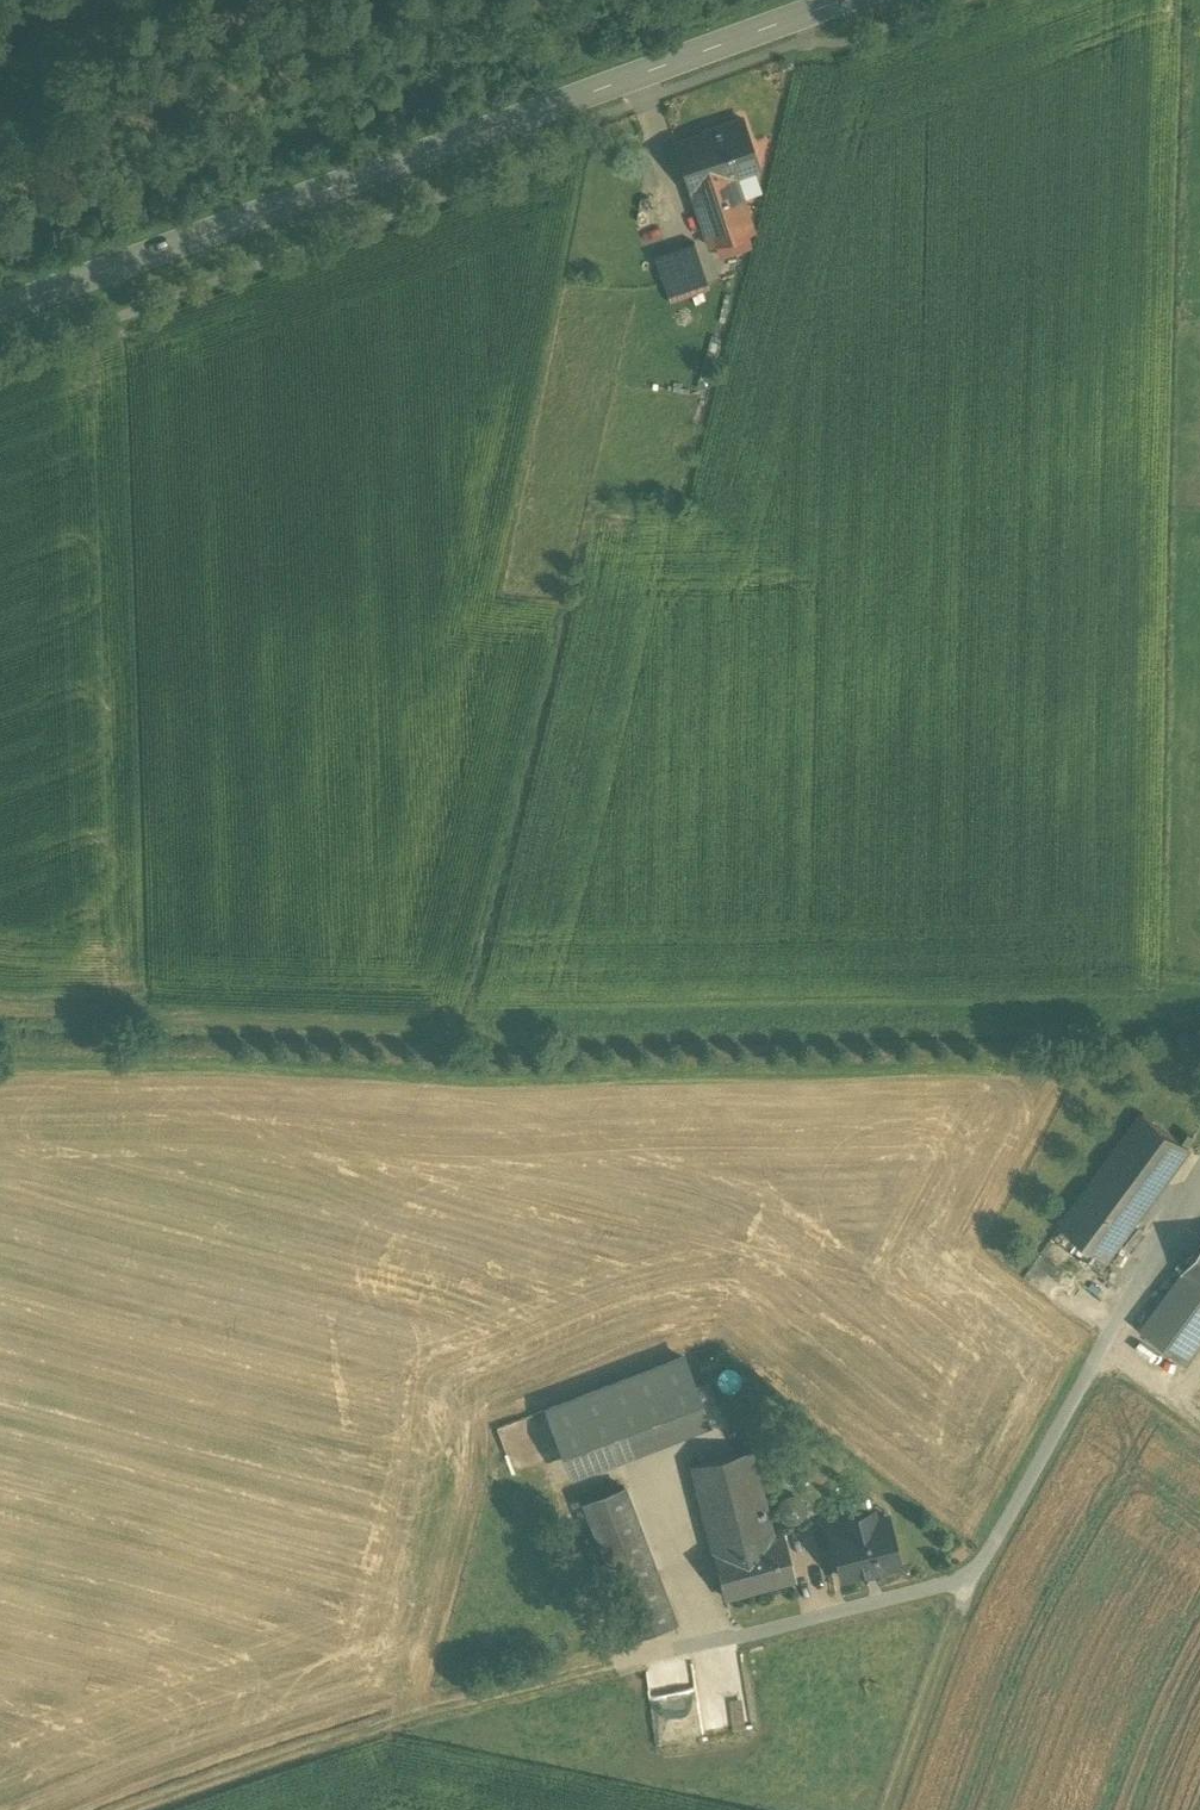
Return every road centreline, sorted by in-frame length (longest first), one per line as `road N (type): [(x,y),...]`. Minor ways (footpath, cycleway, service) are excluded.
road 1 (tertiary): [(0,308),(836,0)]
road 2 (unclassified): [(1199,1169),(975,1567),(928,1588),(616,1663)]
road 3 (track): [(885,1809),(948,1617),(975,1567)]

